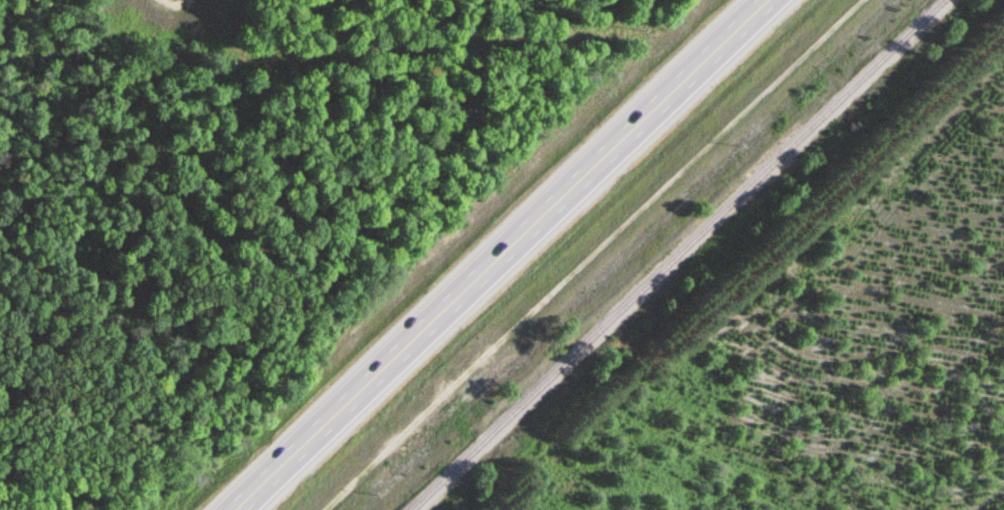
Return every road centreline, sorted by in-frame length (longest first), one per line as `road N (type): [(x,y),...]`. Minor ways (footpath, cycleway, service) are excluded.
road 1 (track): [(863,0),(331,509)]
road 2 (primary): [(756,0),(229,509)]

